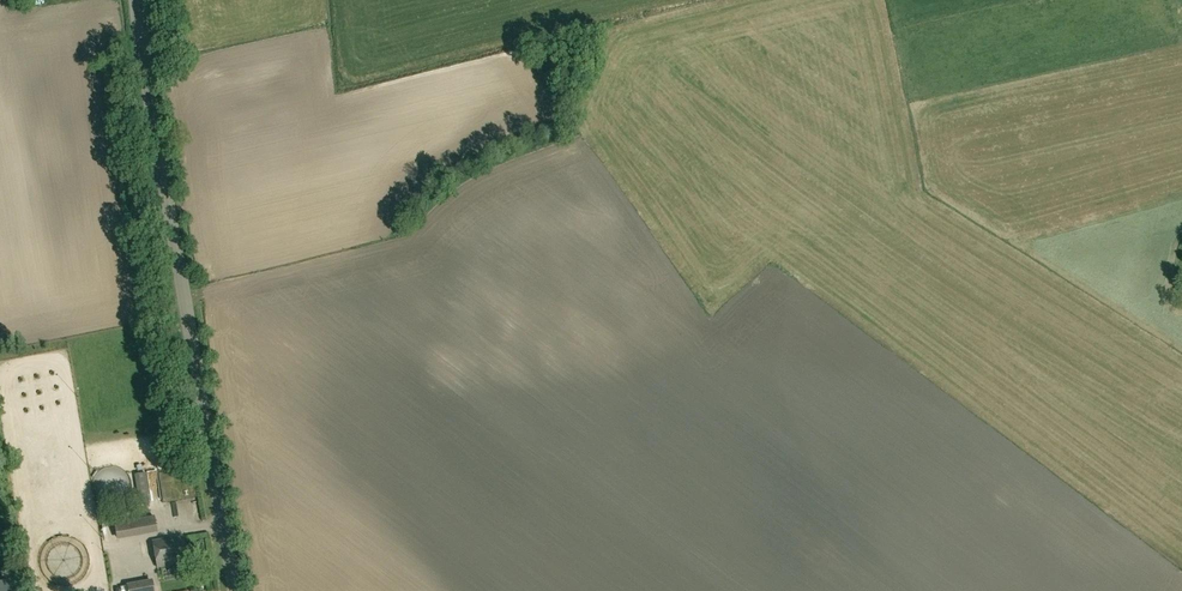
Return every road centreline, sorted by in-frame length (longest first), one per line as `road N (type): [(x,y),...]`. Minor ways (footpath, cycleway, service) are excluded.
road 1 (tertiary): [(238,590),(137,0)]

